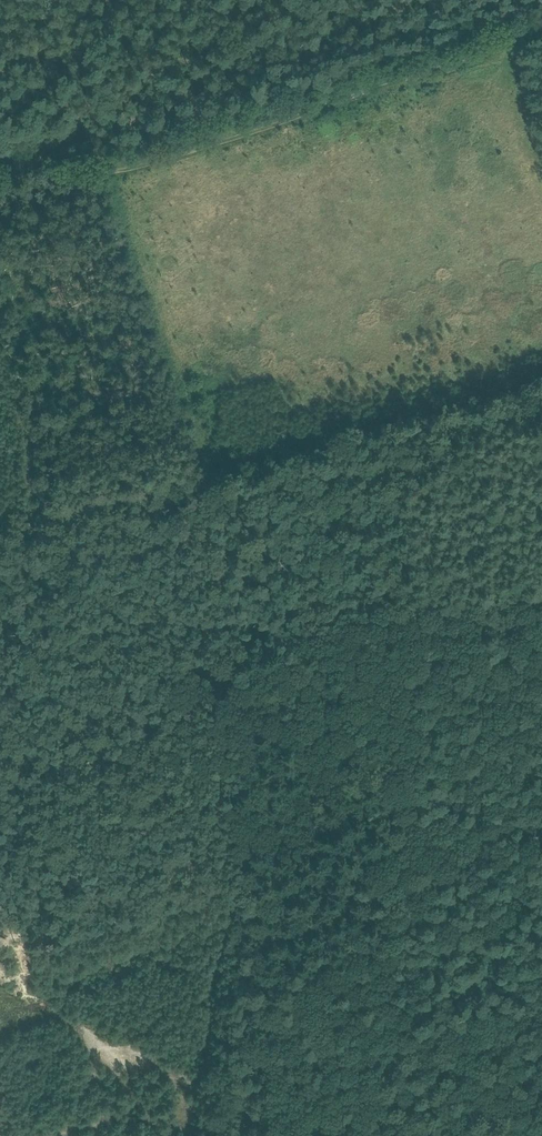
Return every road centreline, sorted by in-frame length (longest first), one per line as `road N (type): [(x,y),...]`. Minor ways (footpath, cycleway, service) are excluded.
road 1 (track): [(541,36),(135,172),(0,185)]
road 2 (track): [(188,1135),(226,923)]

